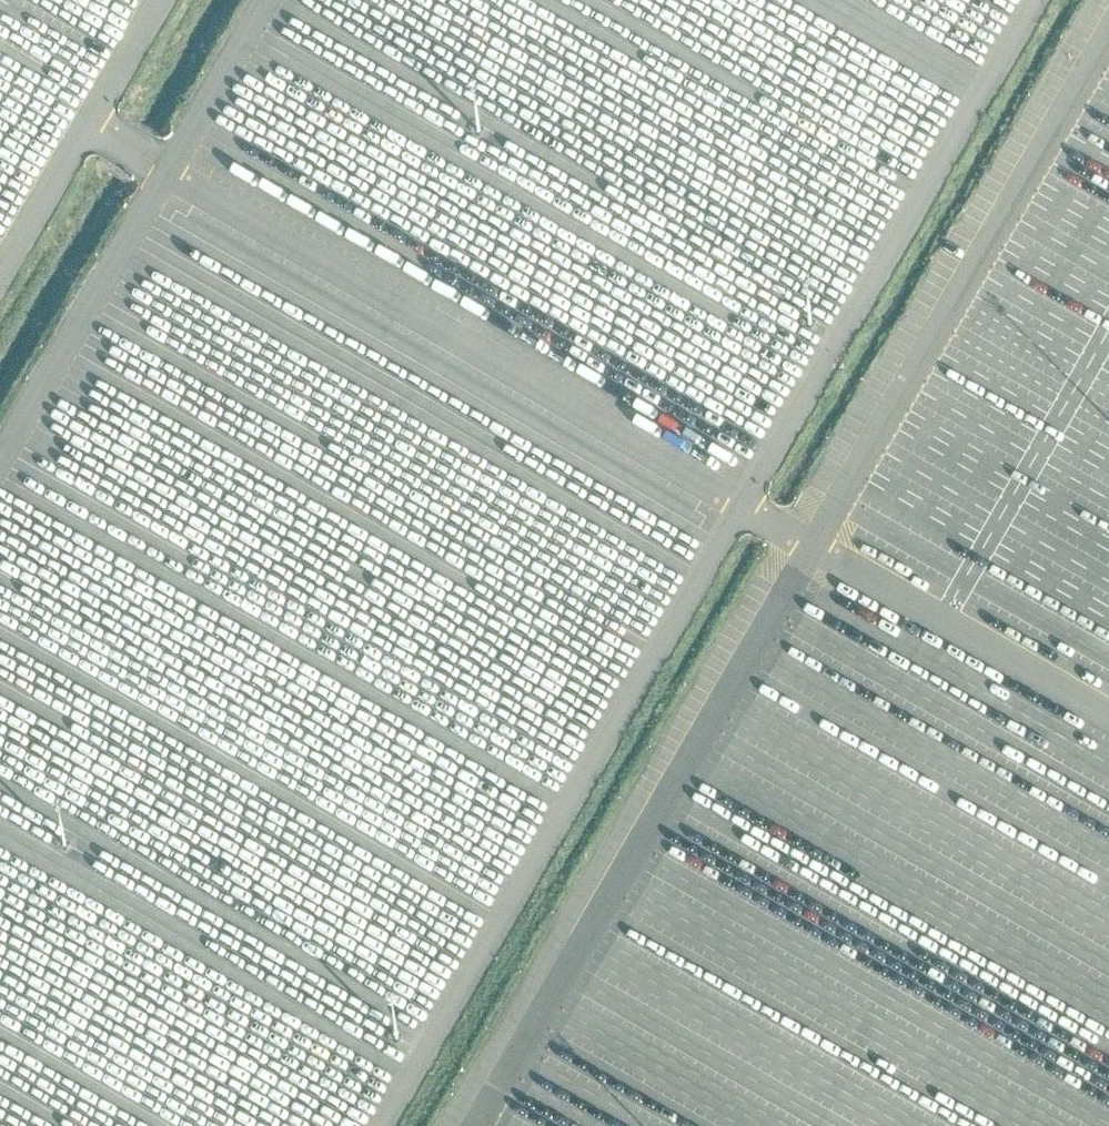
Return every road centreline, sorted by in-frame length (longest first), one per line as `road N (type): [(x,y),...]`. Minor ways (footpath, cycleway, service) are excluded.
road 1 (unclassified): [(1108,32),(474,1125)]
road 2 (unclassified): [(0,458),(266,0)]

